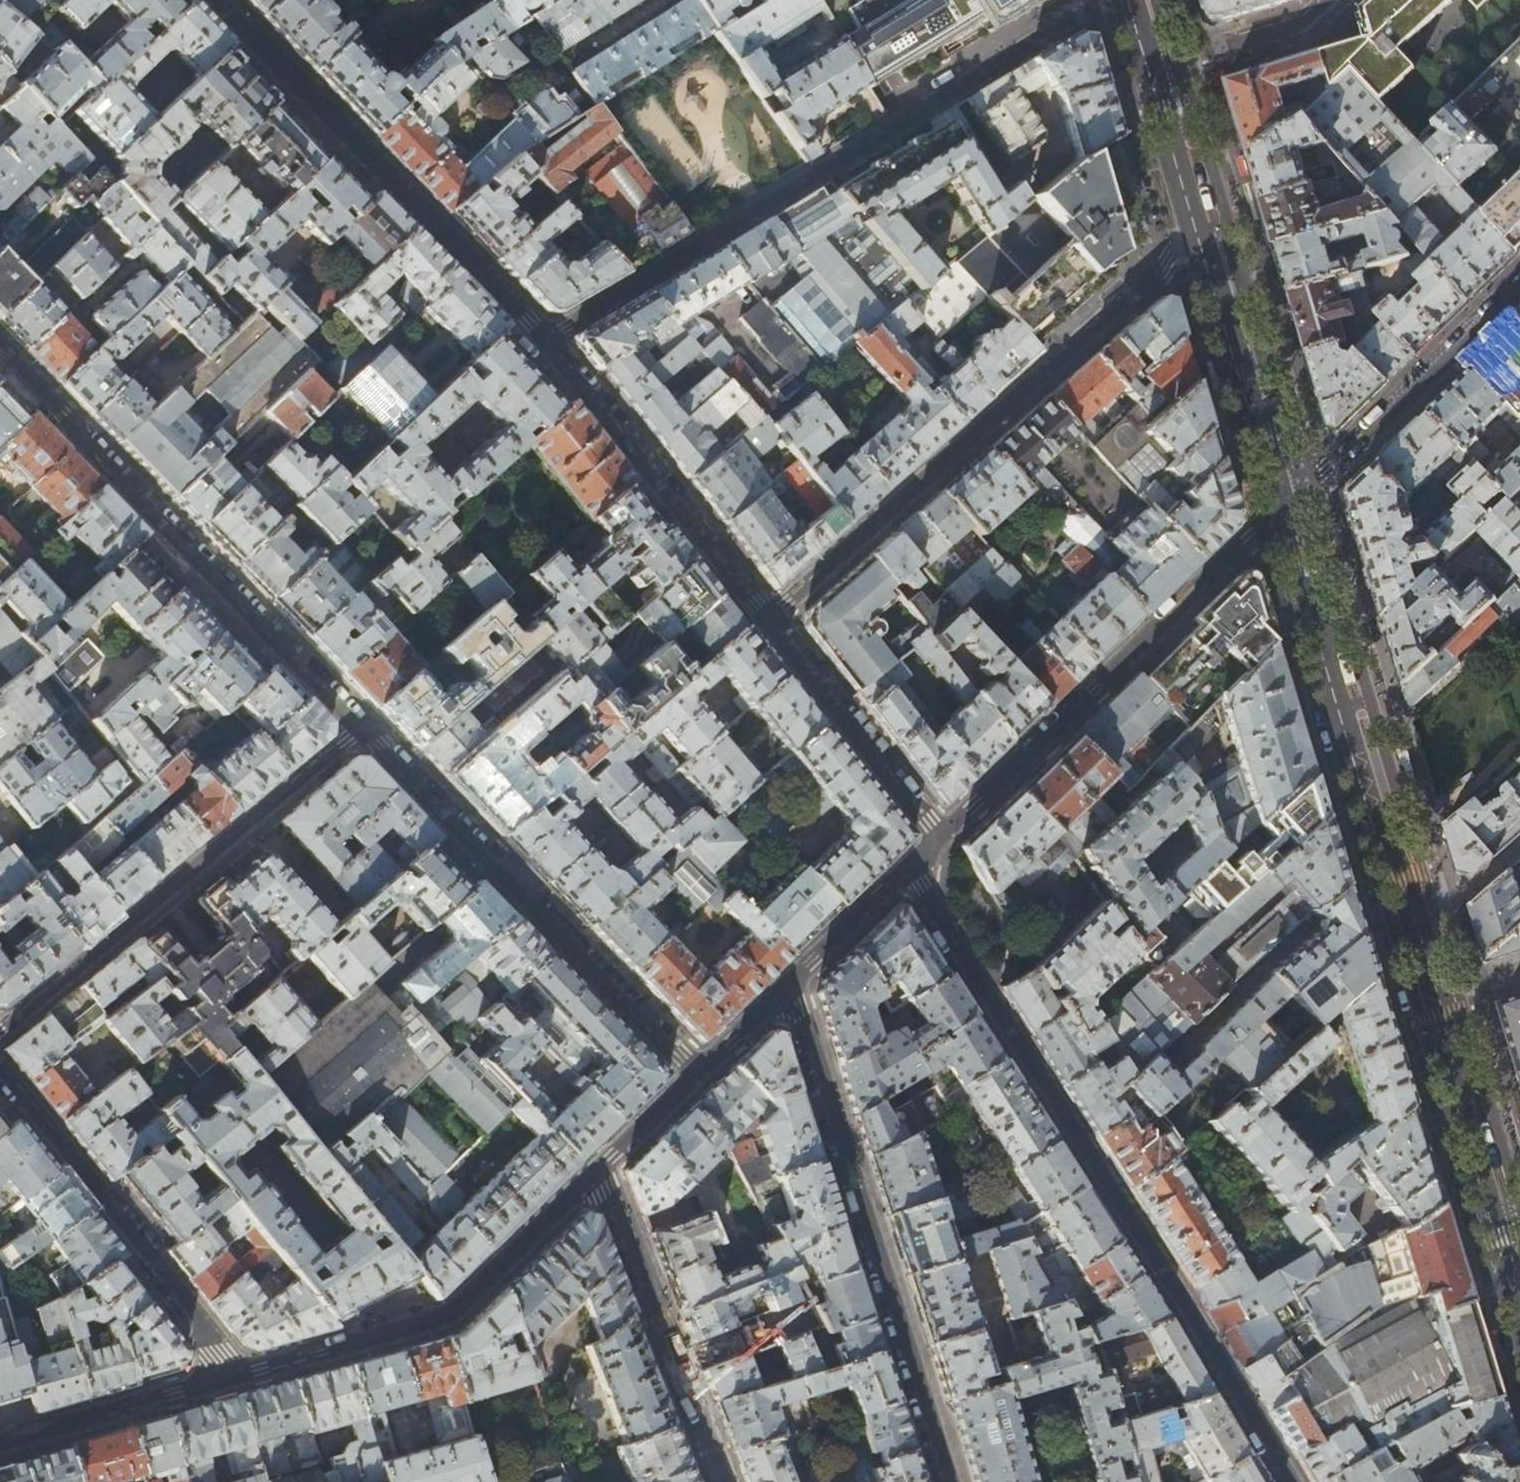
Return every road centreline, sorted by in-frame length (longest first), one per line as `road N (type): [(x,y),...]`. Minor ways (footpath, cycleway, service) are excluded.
road 1 (residential): [(911,871),(1287,1481)]
road 2 (residential): [(1096,0),(546,337)]
road 3 (residential): [(771,620),(1196,247)]
road 4 (residential): [(358,733),(0,353)]
road 5 (residential): [(950,1481),(793,985)]
road 6 (primary): [(1422,996),(1274,518)]
road 7 (residential): [(699,1075),(358,733)]
road 8 (residential): [(0,1029),(358,733)]
road 9 (residential): [(1274,518),(944,840)]
road 10 (residential): [(599,1171),(439,1318),(223,1378)]
road 11 (residential): [(0,1076),(206,1334),(223,1378)]
road 12 (residential): [(546,337),(771,620)]
road 13 (residential): [(304,86),(546,337)]
road 14 (residential): [(1519,282),(1274,518)]
road 15 (residential): [(599,1171),(720,1481)]
road 16 (primary): [(1274,518),(1196,247)]
road 17 (residential): [(771,620),(944,840)]
road 18 (residential): [(223,1378),(0,1444)]
road 19 (primary): [(1493,1216),(1422,996)]
road 20 (residential): [(1143,69),(1302,23),(1326,0)]
road 21 (primary): [(1196,247),(1143,69)]
road 22 (residential): [(911,871),(793,985)]
road 23 (residential): [(699,1075),(599,1171)]
road 24 (residential): [(304,86),(412,0)]
road 25 (residential): [(793,985),(699,1075)]

